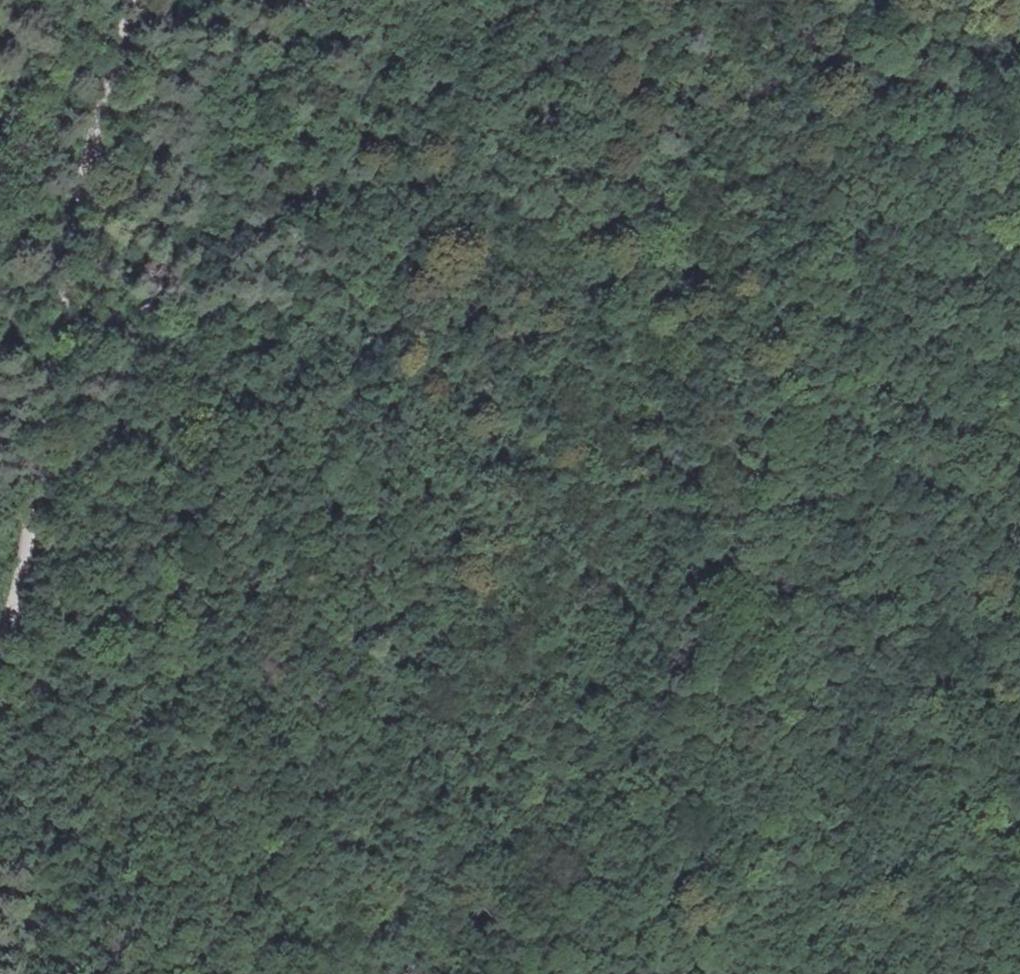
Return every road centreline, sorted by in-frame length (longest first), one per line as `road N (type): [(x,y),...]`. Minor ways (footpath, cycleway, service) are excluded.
road 1 (track): [(0,635),(26,546),(68,225),(130,0)]
road 2 (track): [(1019,772),(905,973)]

